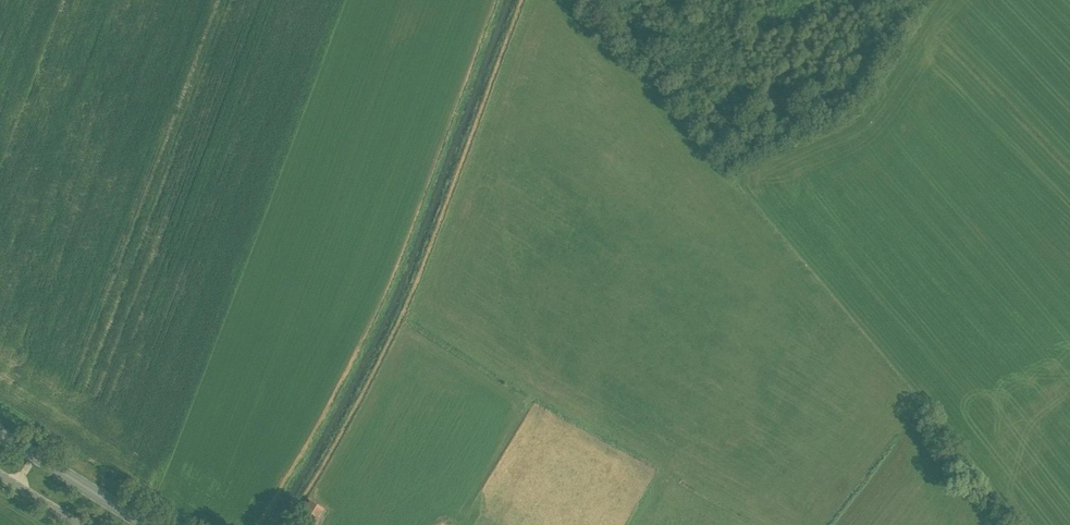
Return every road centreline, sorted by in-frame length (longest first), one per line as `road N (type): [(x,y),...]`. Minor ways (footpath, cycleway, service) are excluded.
road 1 (primary): [(146,524),(0,432)]

